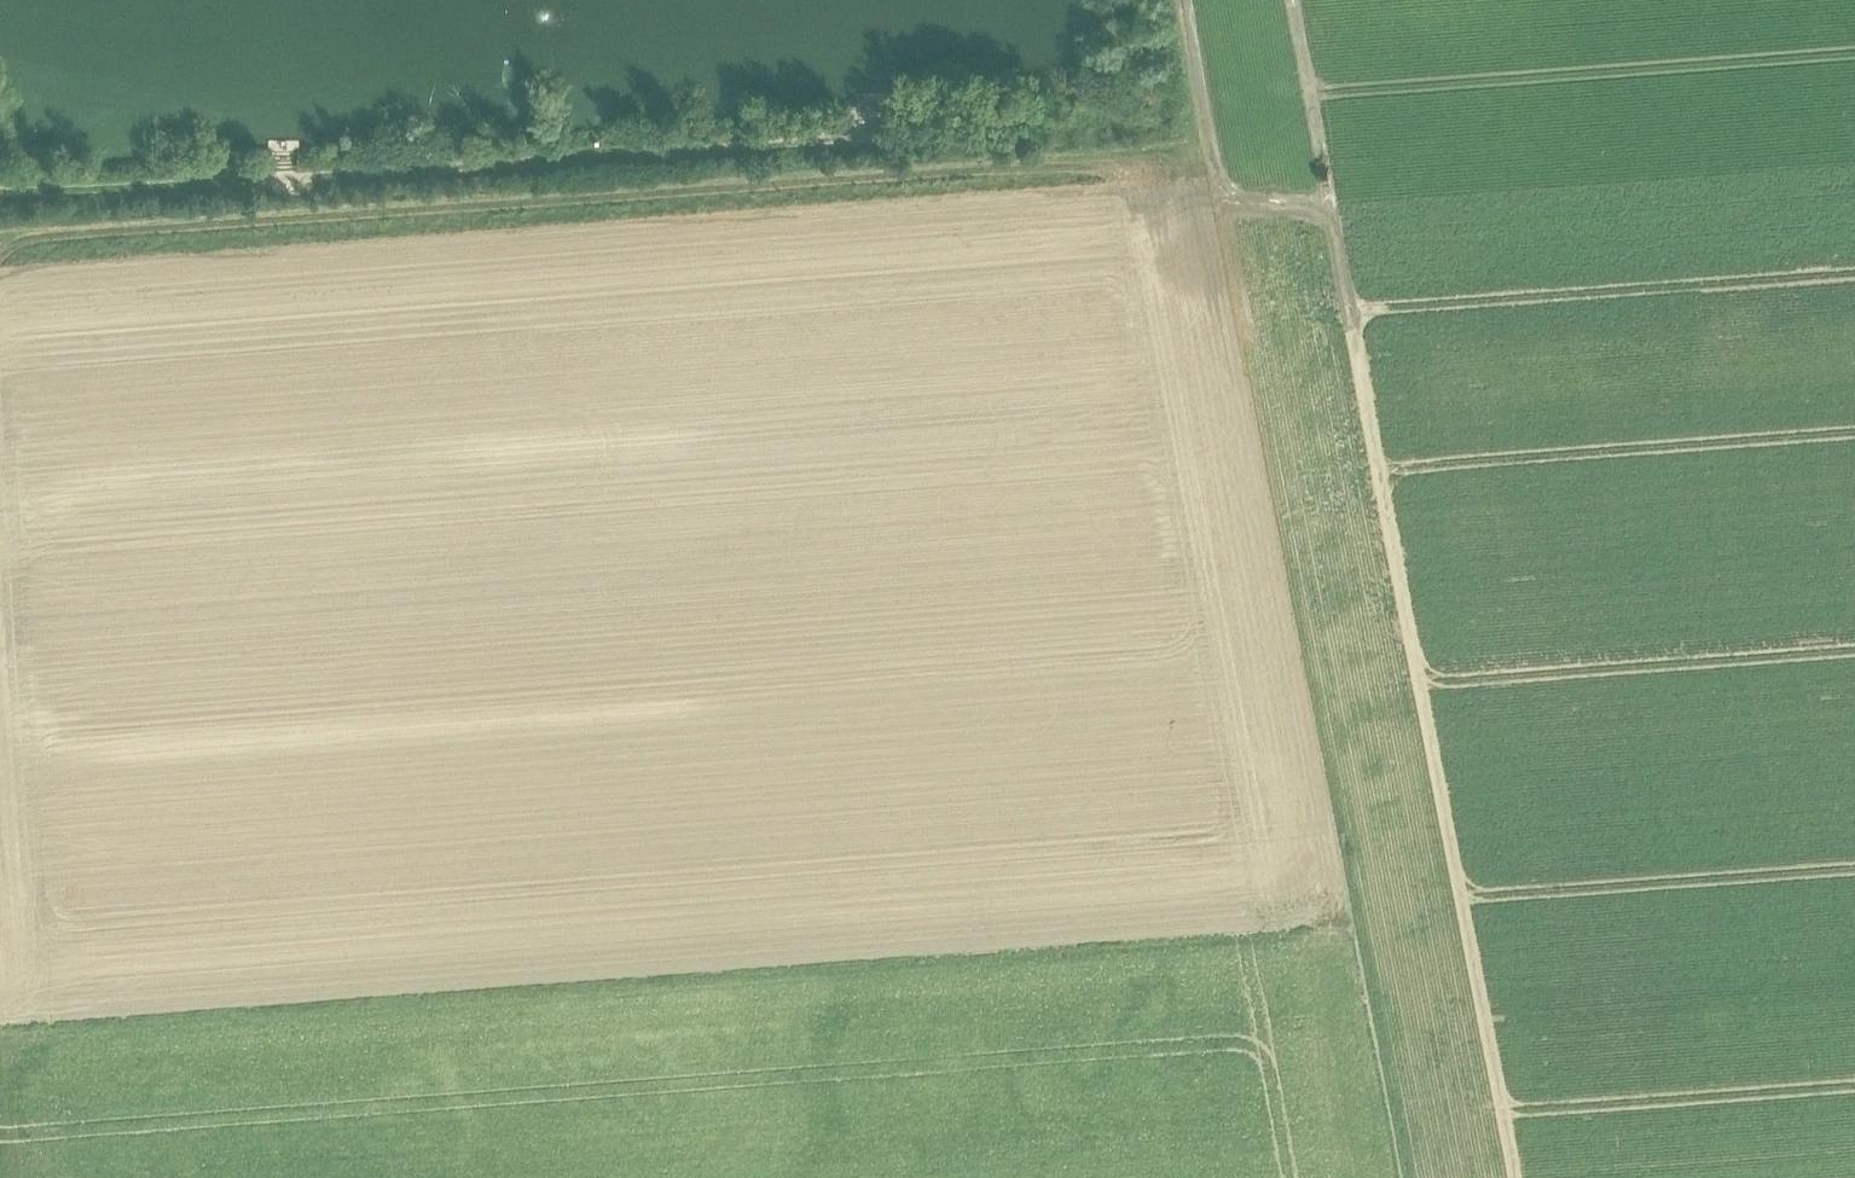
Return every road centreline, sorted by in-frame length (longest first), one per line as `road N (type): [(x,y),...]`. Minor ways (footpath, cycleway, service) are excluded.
road 1 (track): [(854,142),(0,191)]
road 2 (track): [(1183,0),(1207,128)]

